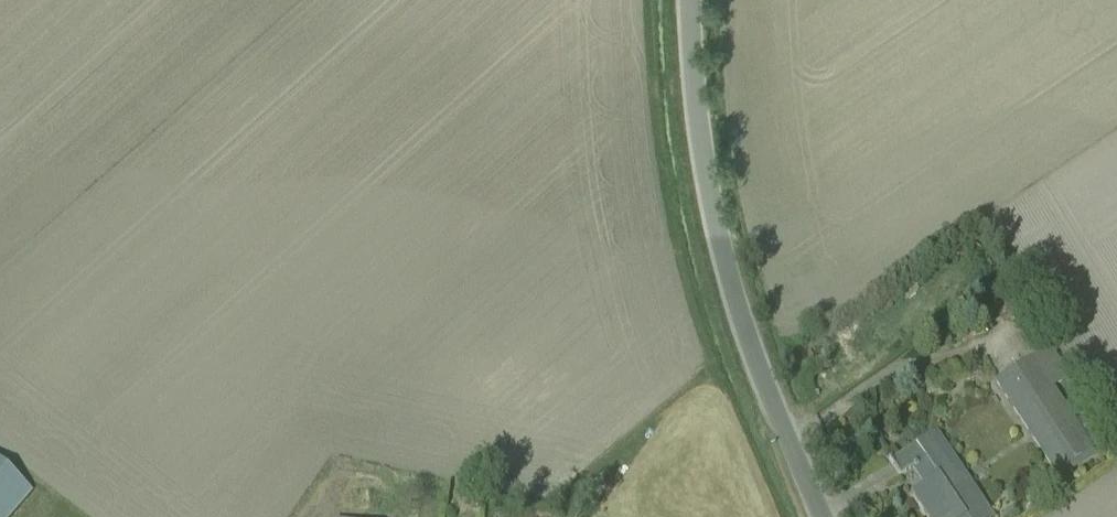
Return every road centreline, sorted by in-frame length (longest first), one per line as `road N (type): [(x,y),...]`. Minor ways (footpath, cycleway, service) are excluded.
road 1 (unclassified): [(818,516),(747,327),(708,150),(703,0)]

